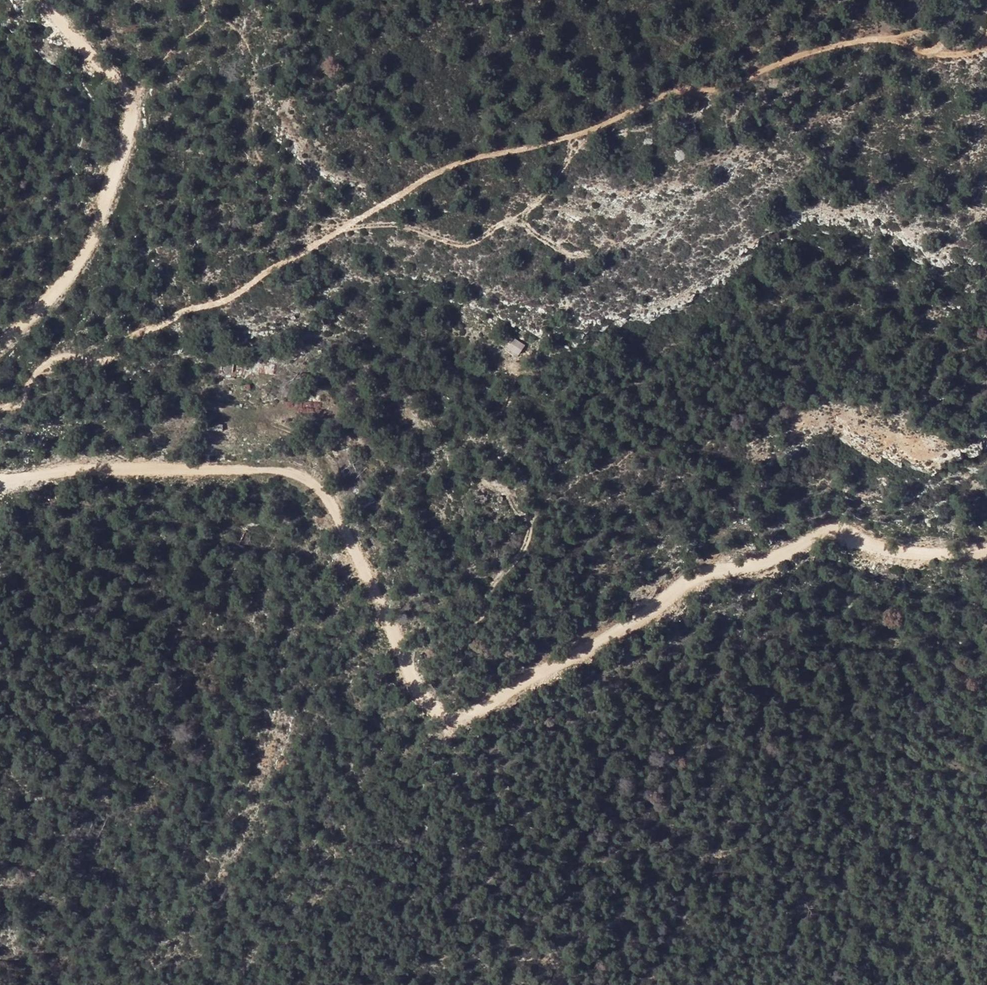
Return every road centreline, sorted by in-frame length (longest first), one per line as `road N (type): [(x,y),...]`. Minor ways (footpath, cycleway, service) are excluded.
road 1 (track): [(986,554),(888,549),(827,528),(667,594),(459,715),(424,704),(361,553),(332,502),(303,473),(236,467),(0,474)]
road 2 (track): [(971,0),(922,30),(833,42),(719,91),(666,94),(577,134),(535,203),(471,242),(392,223),(349,227),(239,290),(133,332),(112,356),(62,358),(20,400),(0,408)]
road 3 (track): [(0,346),(37,312),(89,241),(116,177),(130,106),(124,85),(40,0)]
road 4 (track): [(349,227),(438,172),(577,134)]

